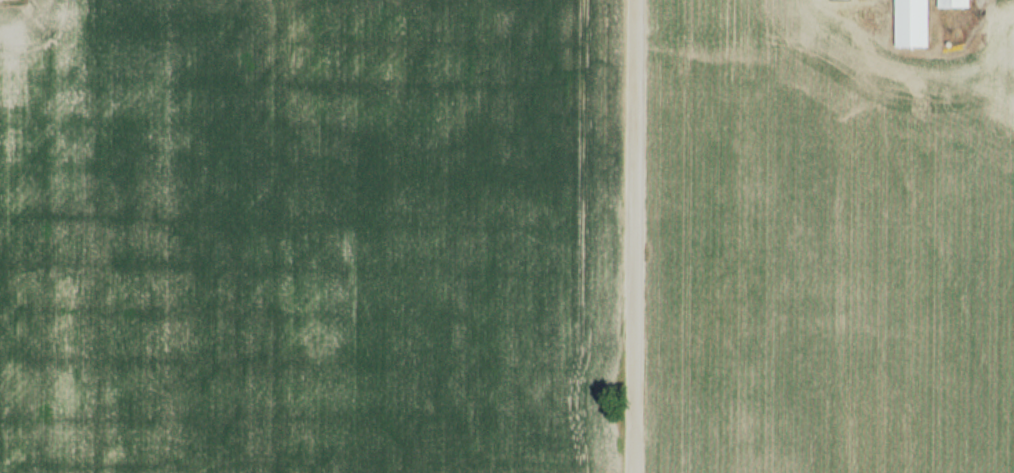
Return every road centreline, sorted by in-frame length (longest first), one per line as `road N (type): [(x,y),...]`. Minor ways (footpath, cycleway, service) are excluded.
road 1 (residential): [(632,472),(635,0)]

